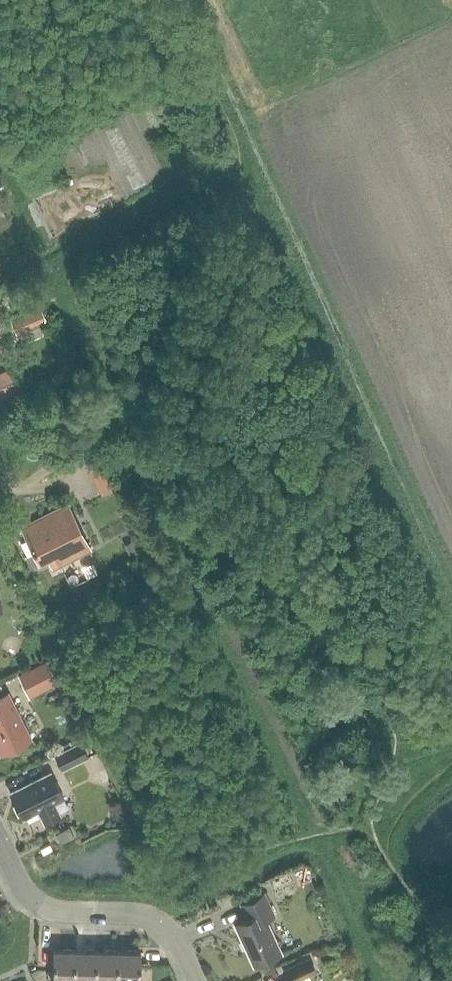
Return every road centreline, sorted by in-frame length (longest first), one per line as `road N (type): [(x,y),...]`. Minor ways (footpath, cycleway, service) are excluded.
road 1 (residential): [(189,980),(171,944),(148,925),(33,906),(0,850)]

